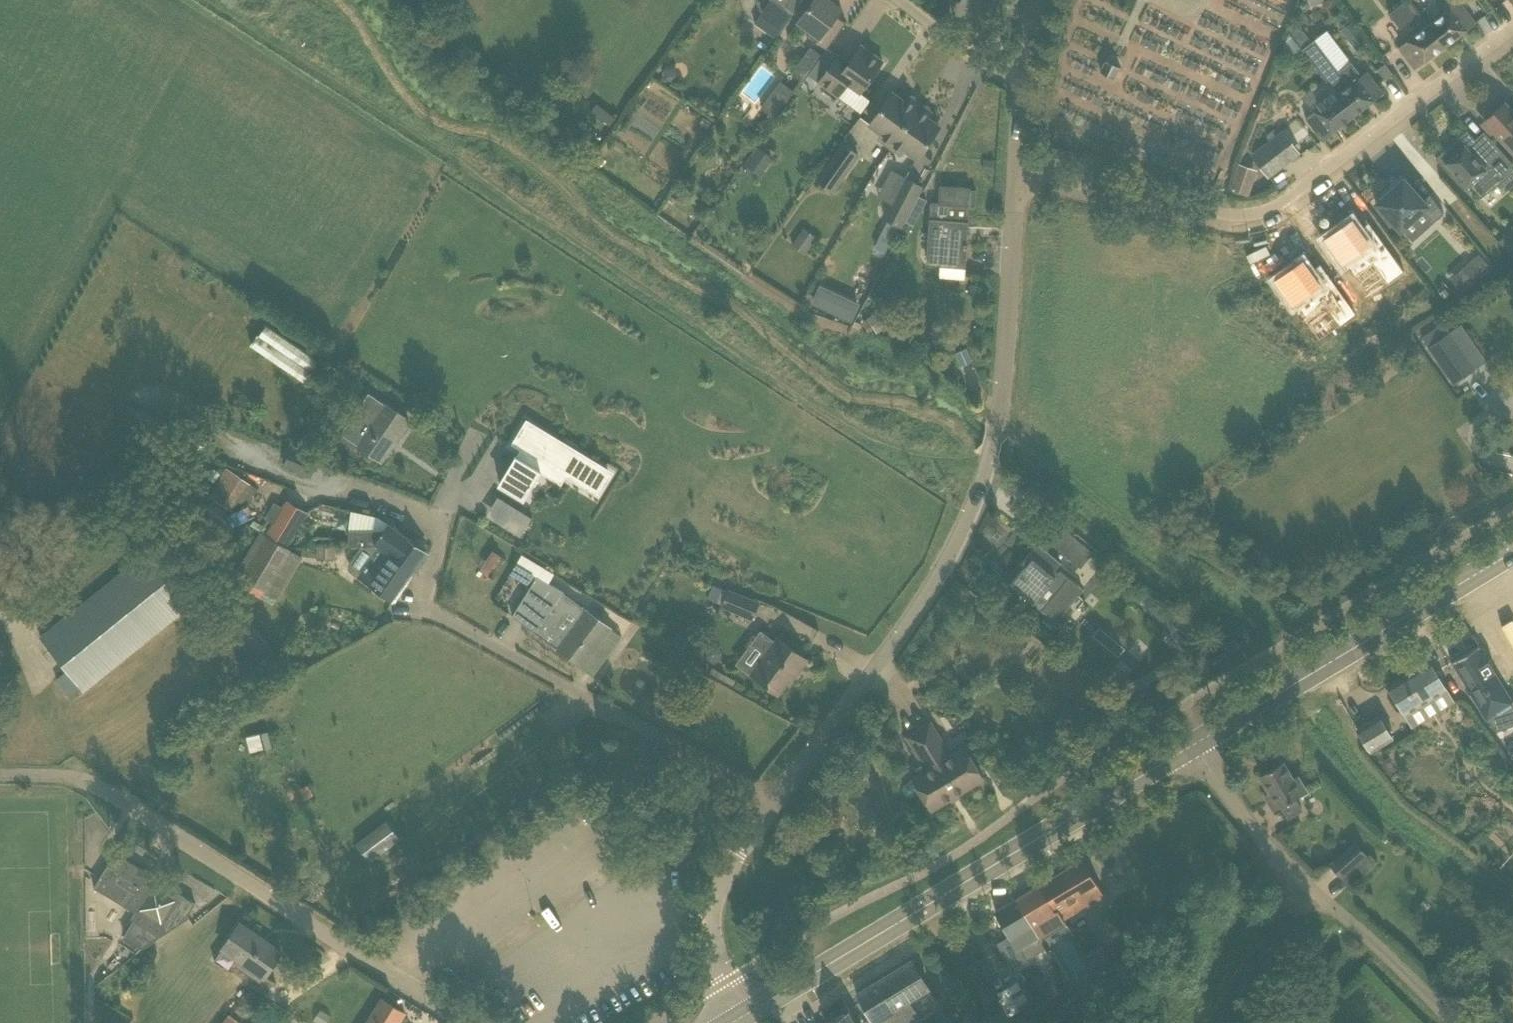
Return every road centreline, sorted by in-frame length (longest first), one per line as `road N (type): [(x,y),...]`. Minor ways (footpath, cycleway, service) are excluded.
road 1 (residential): [(775,802),(922,603),(961,535),(996,427),(1017,177)]
road 2 (residential): [(1017,177),(1204,218),(1256,221),(1294,201),(1512,35)]
road 3 (unclassified): [(479,1022),(99,792),(57,774),(0,774)]
road 4 (tertiary): [(734,1021),(1194,745)]
road 5 (residential): [(775,802),(425,609),(443,522)]
road 6 (unclassified): [(1453,1022),(1255,833),(1194,745)]
road 7 (tertiary): [(1194,745),(1512,553)]
road 8 (residential): [(734,1021),(720,908),(727,879),(775,802)]
road 9 (residential): [(1024,76),(947,36),(900,0)]

